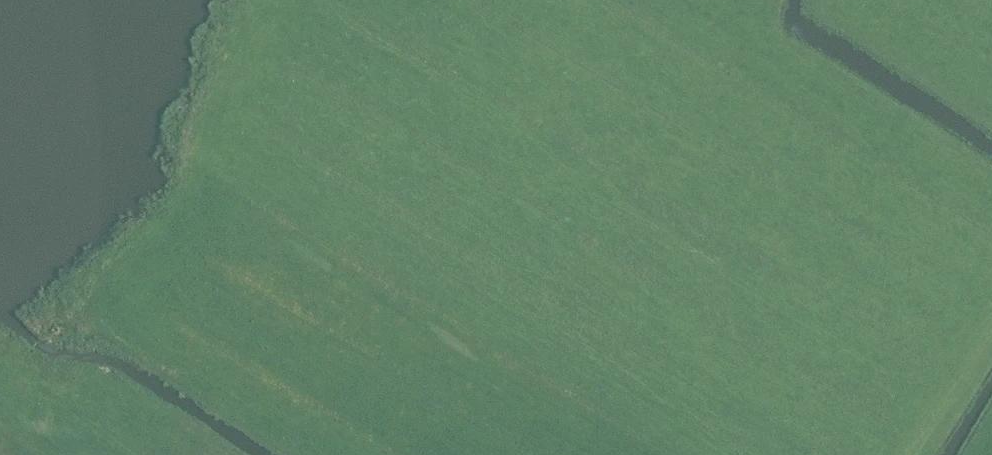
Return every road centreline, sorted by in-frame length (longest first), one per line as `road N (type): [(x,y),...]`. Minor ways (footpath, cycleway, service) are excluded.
road 1 (track): [(795,454),(991,208)]

